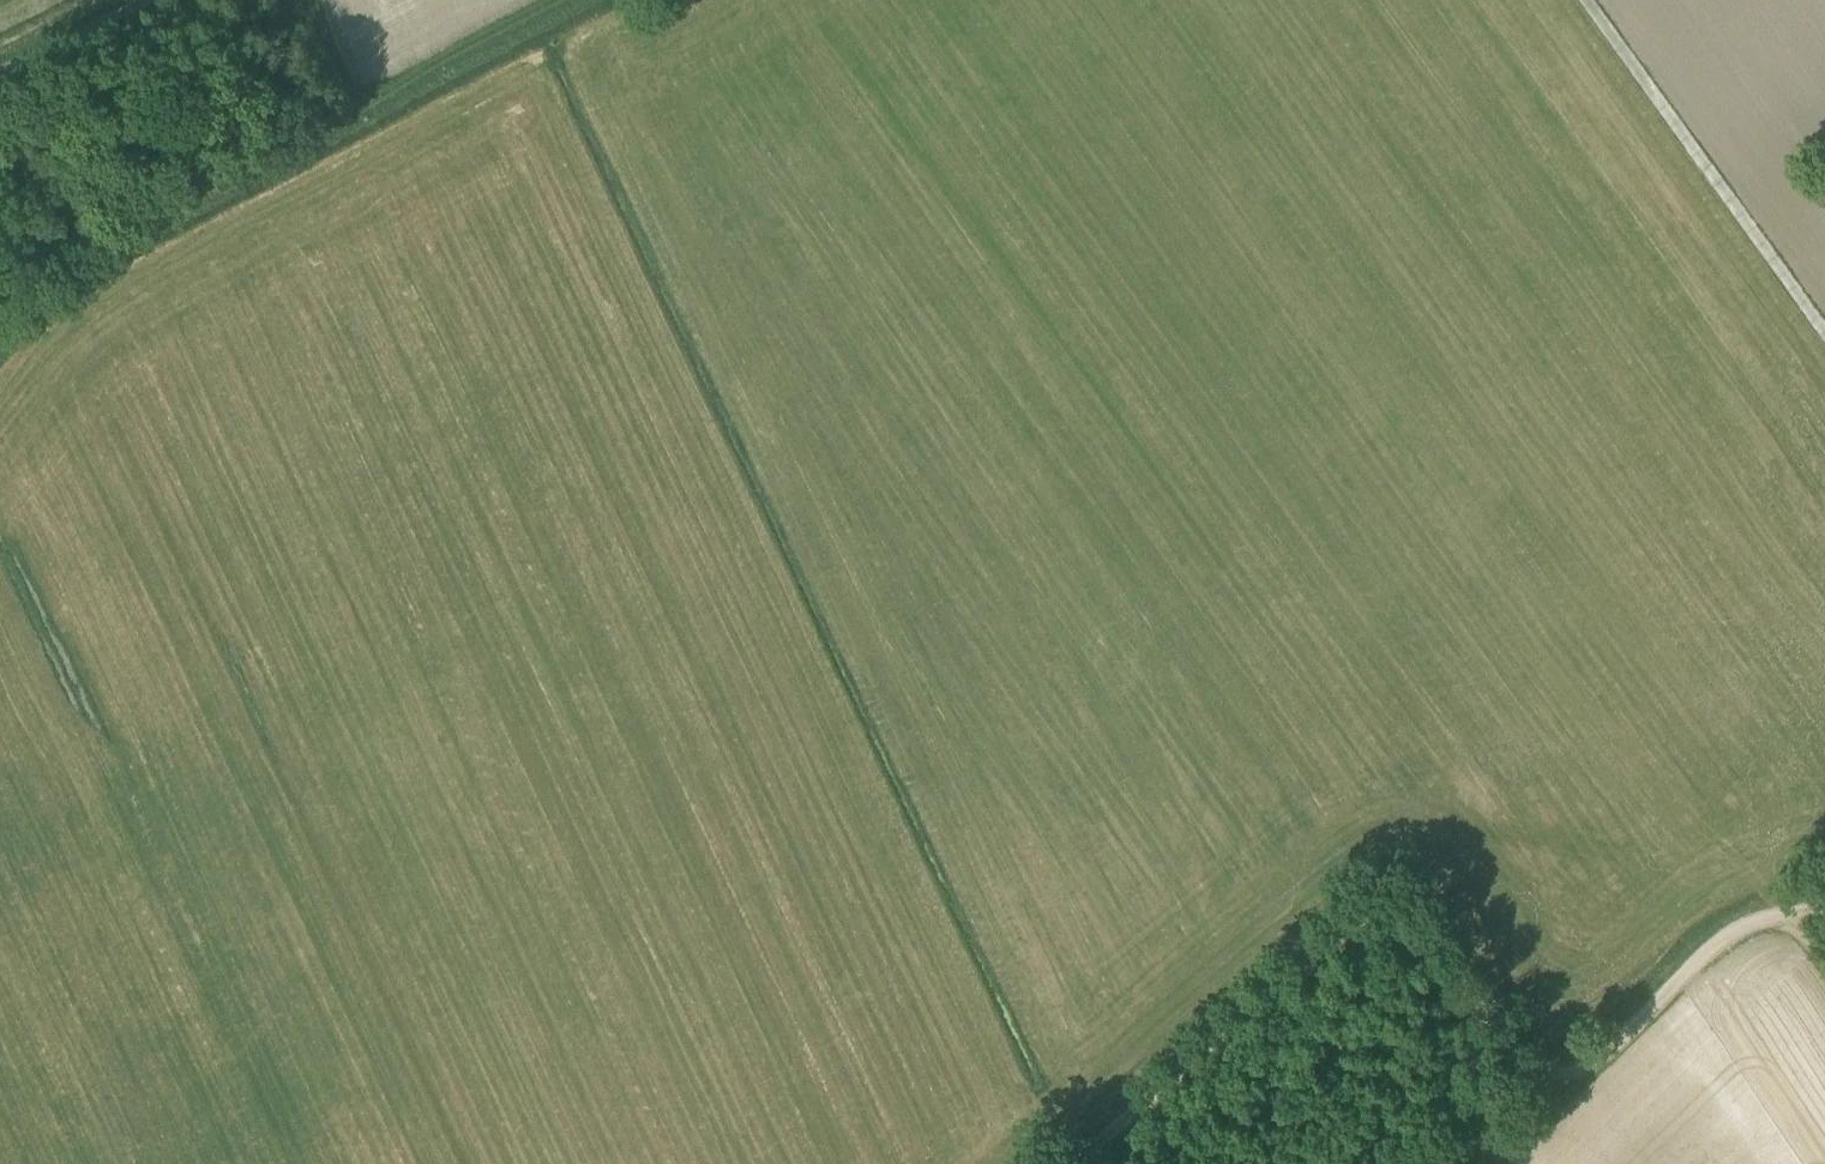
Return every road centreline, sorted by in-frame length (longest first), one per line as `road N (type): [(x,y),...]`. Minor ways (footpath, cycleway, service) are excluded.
road 1 (track): [(1824,909),(1788,913),(1729,937),(1615,1051),(1572,1072),(1517,1059),(1495,1040),(1442,953),(1421,935),(1397,924),(1340,934),(1070,1163)]
road 2 (track): [(568,0),(70,263),(0,329)]
road 3 (track): [(1587,0),(1824,345)]
road 4 (unclassified): [(0,74),(150,0)]

